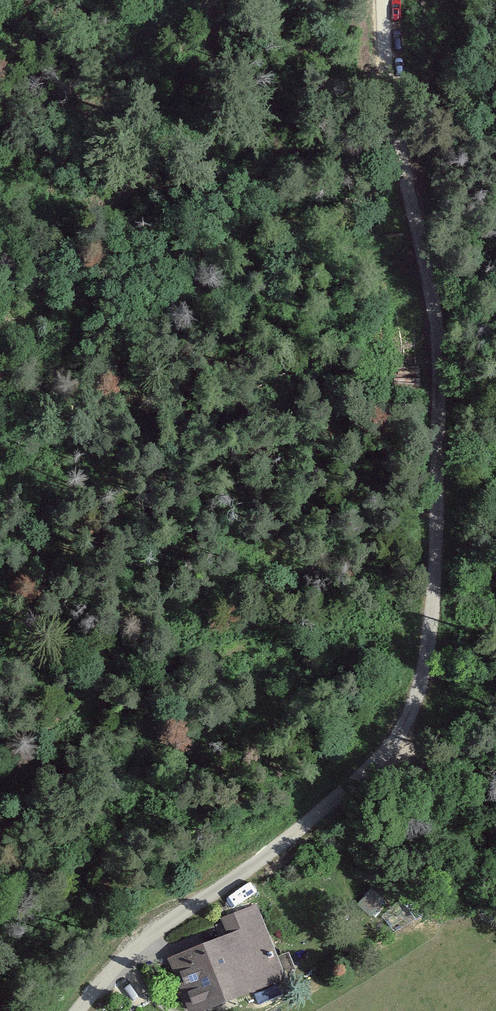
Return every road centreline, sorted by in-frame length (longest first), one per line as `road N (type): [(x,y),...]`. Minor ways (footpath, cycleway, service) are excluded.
road 1 (unclassified): [(76,1010),(92,988),(386,752),(417,695),(436,628),(439,574),(436,354),(390,101),(381,0)]
road 2 (track): [(0,527),(138,431),(436,354)]
road 3 (track): [(344,788),(495,757)]

